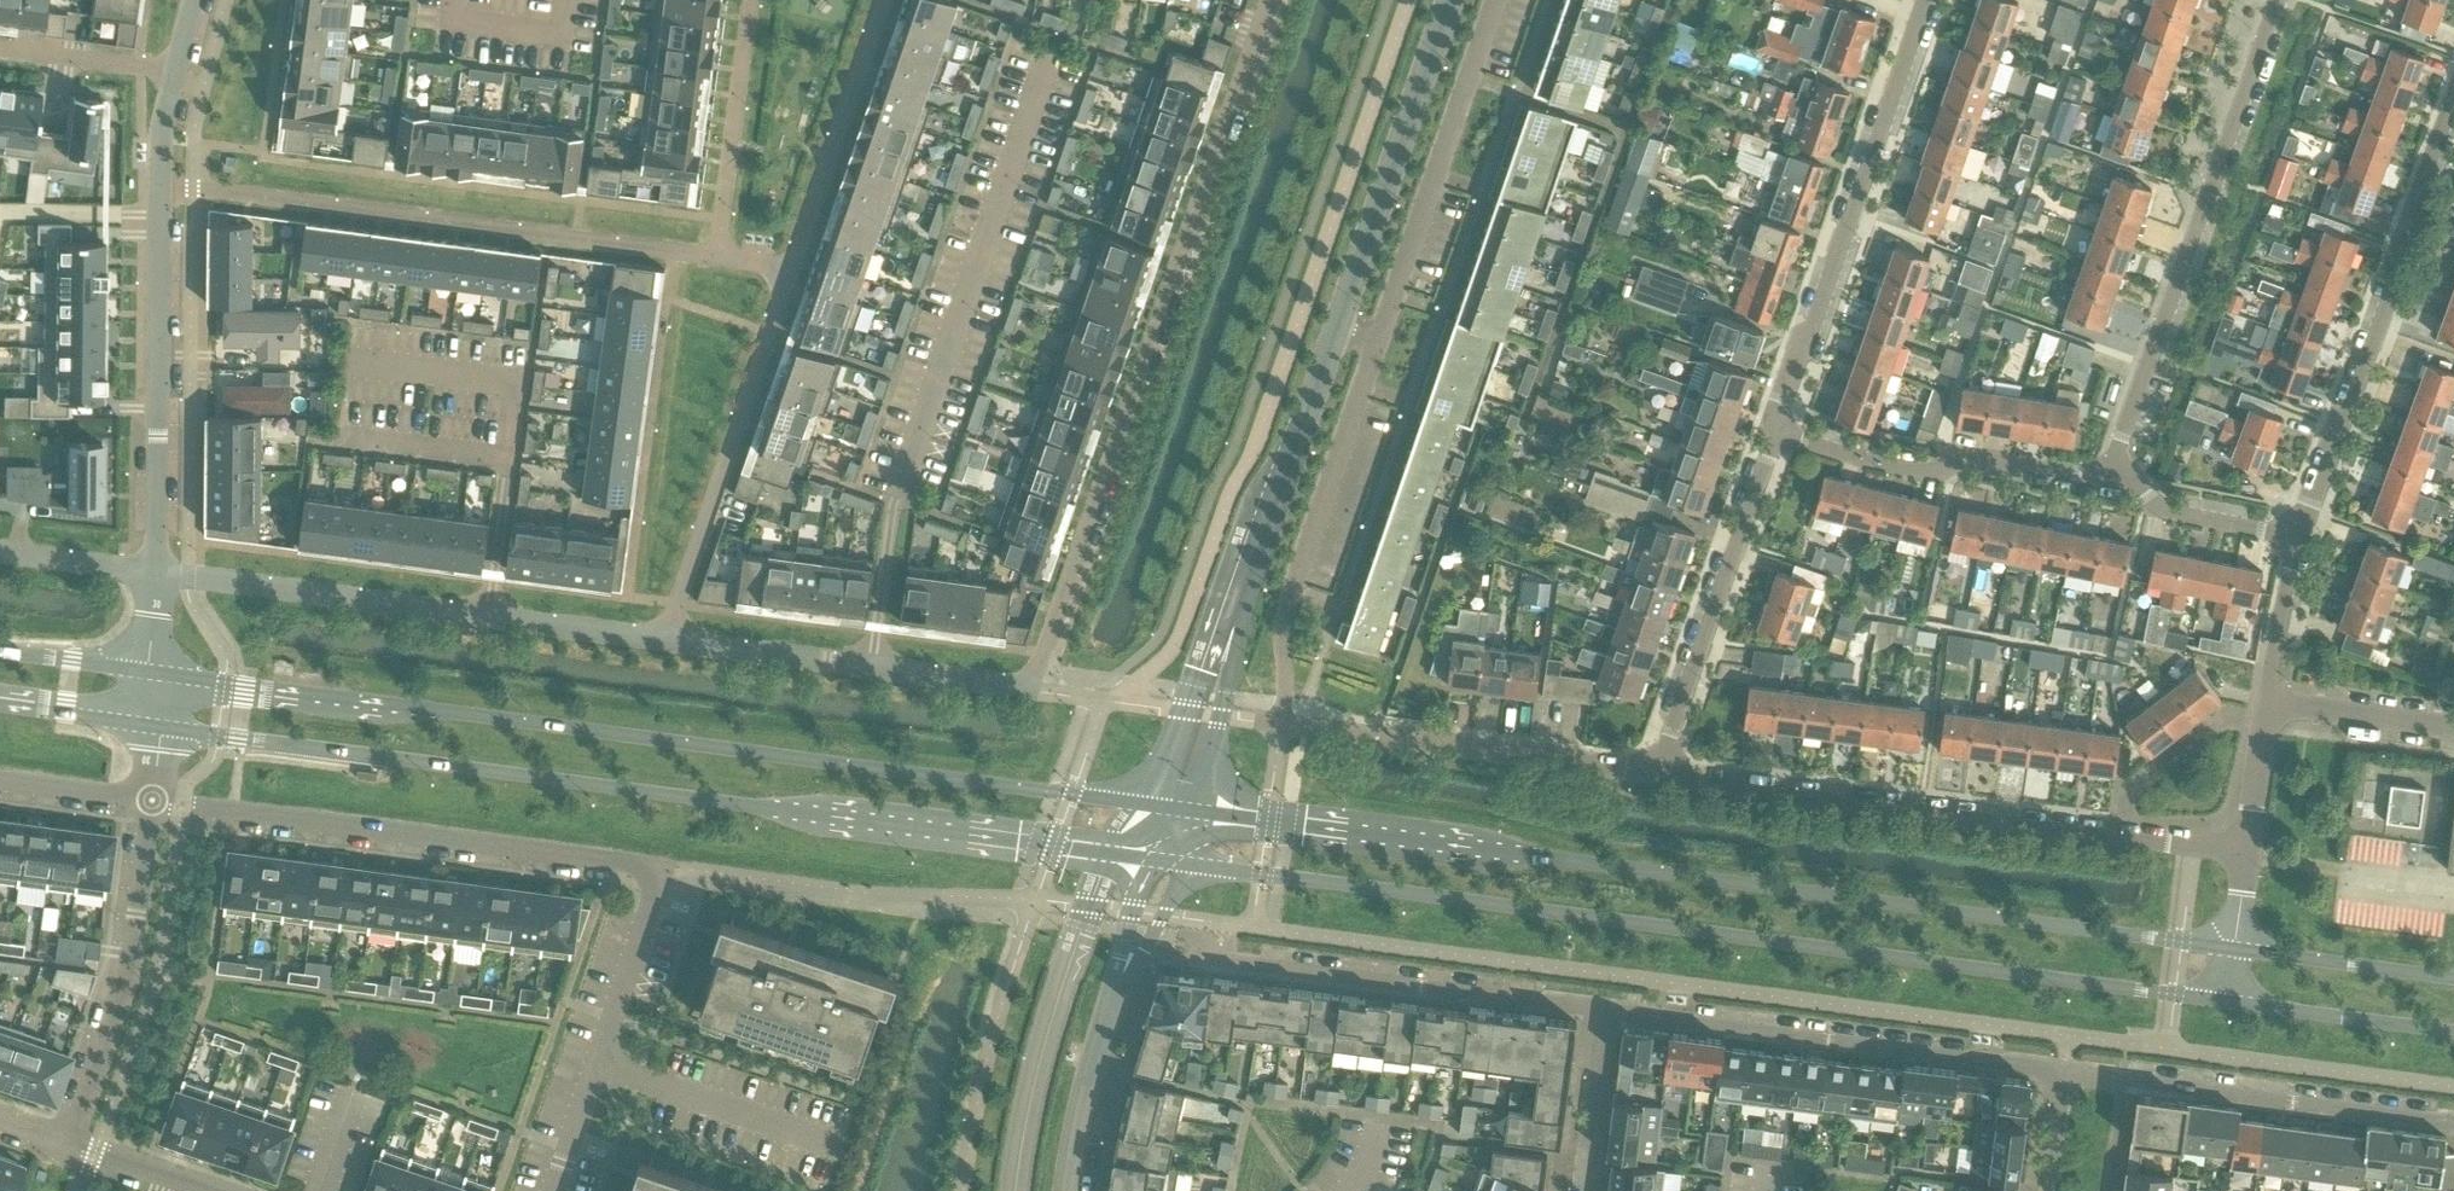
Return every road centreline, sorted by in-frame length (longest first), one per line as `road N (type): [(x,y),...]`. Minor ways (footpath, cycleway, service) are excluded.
road 1 (secondary): [(1150,856),(2231,1003)]
road 2 (secondary): [(2235,953),(1161,806)]
road 3 (secondary): [(1161,806),(452,713),(246,694),(157,676)]
road 4 (secondary): [(155,728),(1150,856)]
road 5 (residential): [(152,803),(661,871),(554,1190)]
road 6 (residential): [(1027,689),(1263,0)]
road 7 (residential): [(1663,775),(2249,849)]
road 8 (residential): [(155,184),(718,255)]
road 9 (unclassified): [(668,637),(160,571)]
road 10 (unclassified): [(1331,332),(1161,806)]
road 11 (residential): [(2117,471),(2280,0)]
road 12 (residential): [(2061,1073),(1607,1010)]
road 13 (residential): [(1931,0),(1783,432)]
road 14 (residential): [(2297,540),(2453,113)]
road 15 (residential): [(1607,1010),(1194,958)]
road 16 (residential): [(2453,1127),(2061,1073)]
road 17 (residential): [(793,264),(668,637)]
road 18 (residential): [(160,571),(155,184)]
road 19 (residential): [(1500,0),(1380,349)]
road 20 (residential): [(1783,432),(1663,775)]
road 21 (unclassified): [(1027,689),(668,637)]
road 22 (unclassified): [(1450,0),(1331,332)]
road 23 (residential): [(152,803),(125,975),(68,1143)]
road 24 (residential): [(2117,471),(2078,475),(1964,457),(1938,473),(1783,432)]
road 25 (residential): [(1663,775),(1378,738)]
road 26 (residential): [(1145,915),(1072,1190)]
road 27 (residential): [(871,0),(793,264)]
road 28 (residential): [(746,0),(718,255)]
road 29 (residential): [(1380,349),(1288,586)]
road 30 (secondary): [(2231,1003),(2453,1031)]
road 31 (secondary): [(2453,981),(2235,953)]
road 32 (residential): [(2297,540),(2147,507),(2117,471)]
road 33 (residential): [(2268,703),(2453,728)]
road 34 (residential): [(1607,1010),(1578,1190)]
road 35 (residential): [(177,69),(0,45)]
road 36 (residential): [(2268,703),(2297,540)]
road 37 (unclassified): [(160,571),(0,549)]
road 38 (secondary): [(157,676),(0,650)]
road 39 (secondary): [(0,702),(155,728)]
road 40 (residential): [(0,784),(152,803)]
road 41 (residential): [(2249,849),(2268,703)]
road 42 (residential): [(206,1190),(68,1143)]

